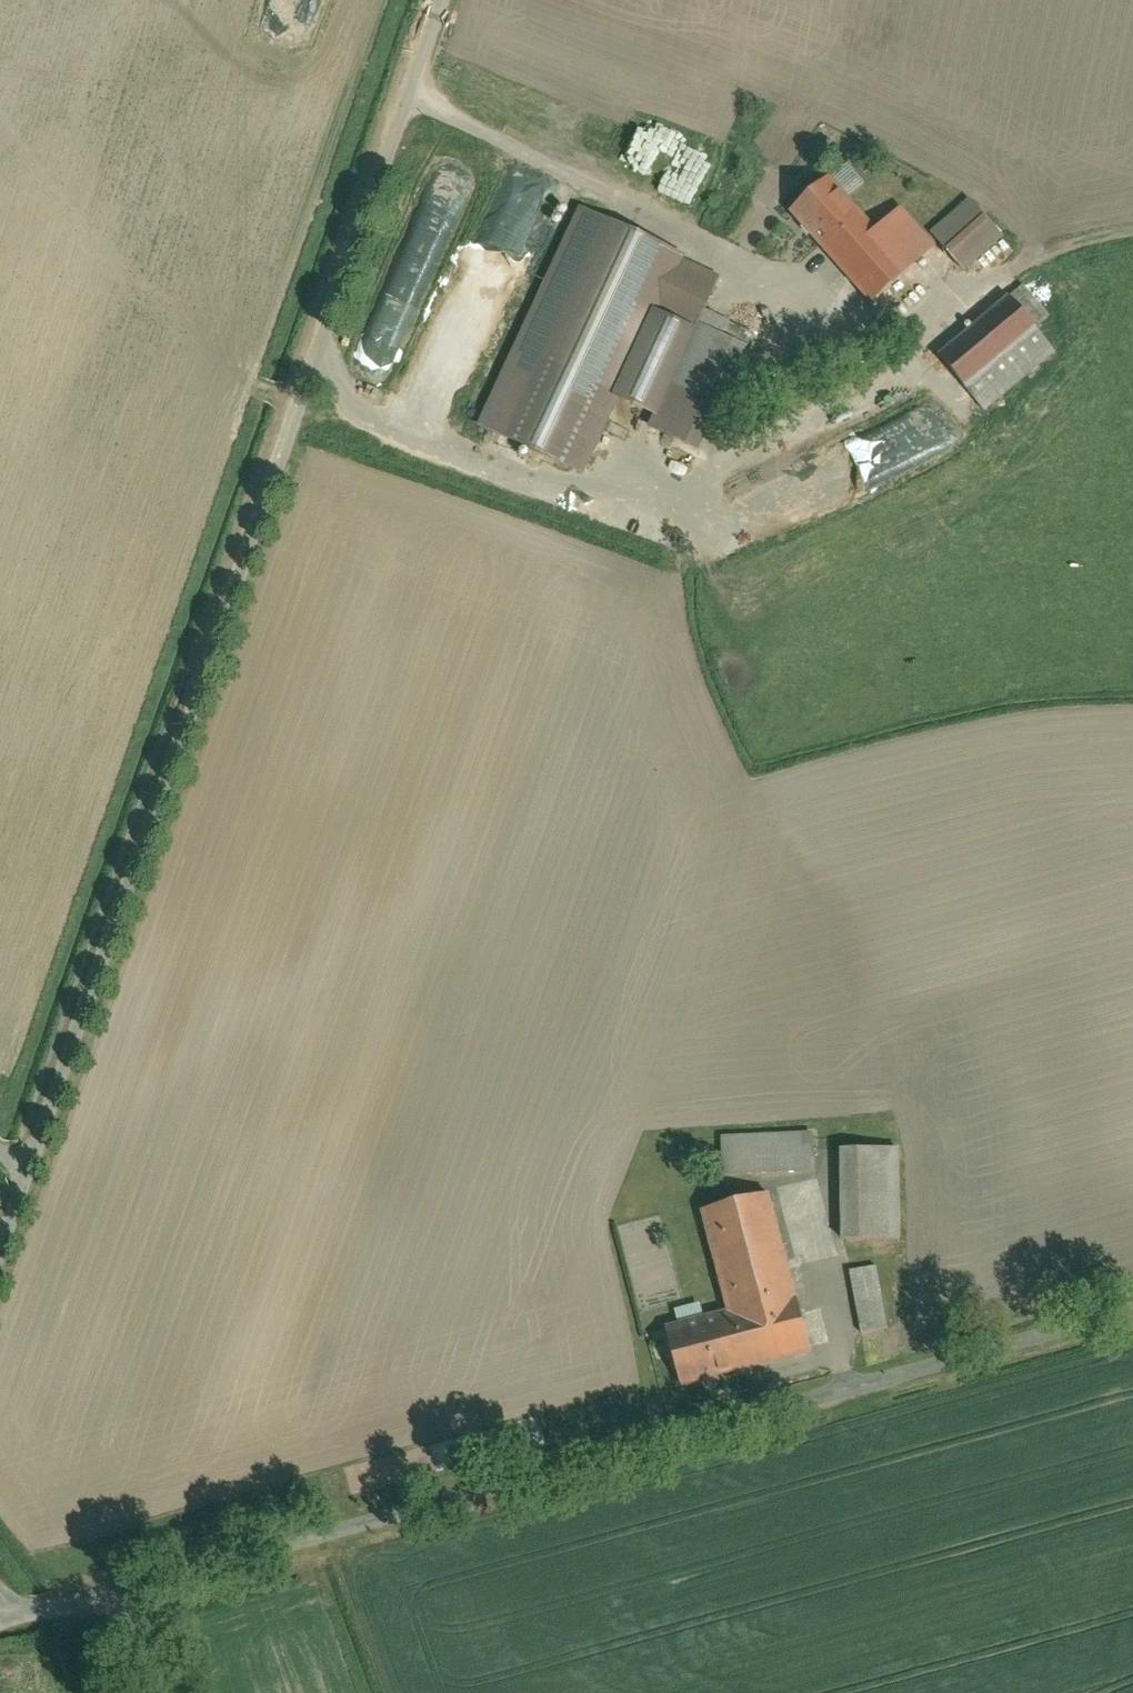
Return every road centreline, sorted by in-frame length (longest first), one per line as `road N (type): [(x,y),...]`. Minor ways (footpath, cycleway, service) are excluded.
road 1 (residential): [(436,0),(17,1150)]
road 2 (residential): [(1132,1310),(125,1591)]
road 3 (residential): [(125,1591),(0,1622)]

